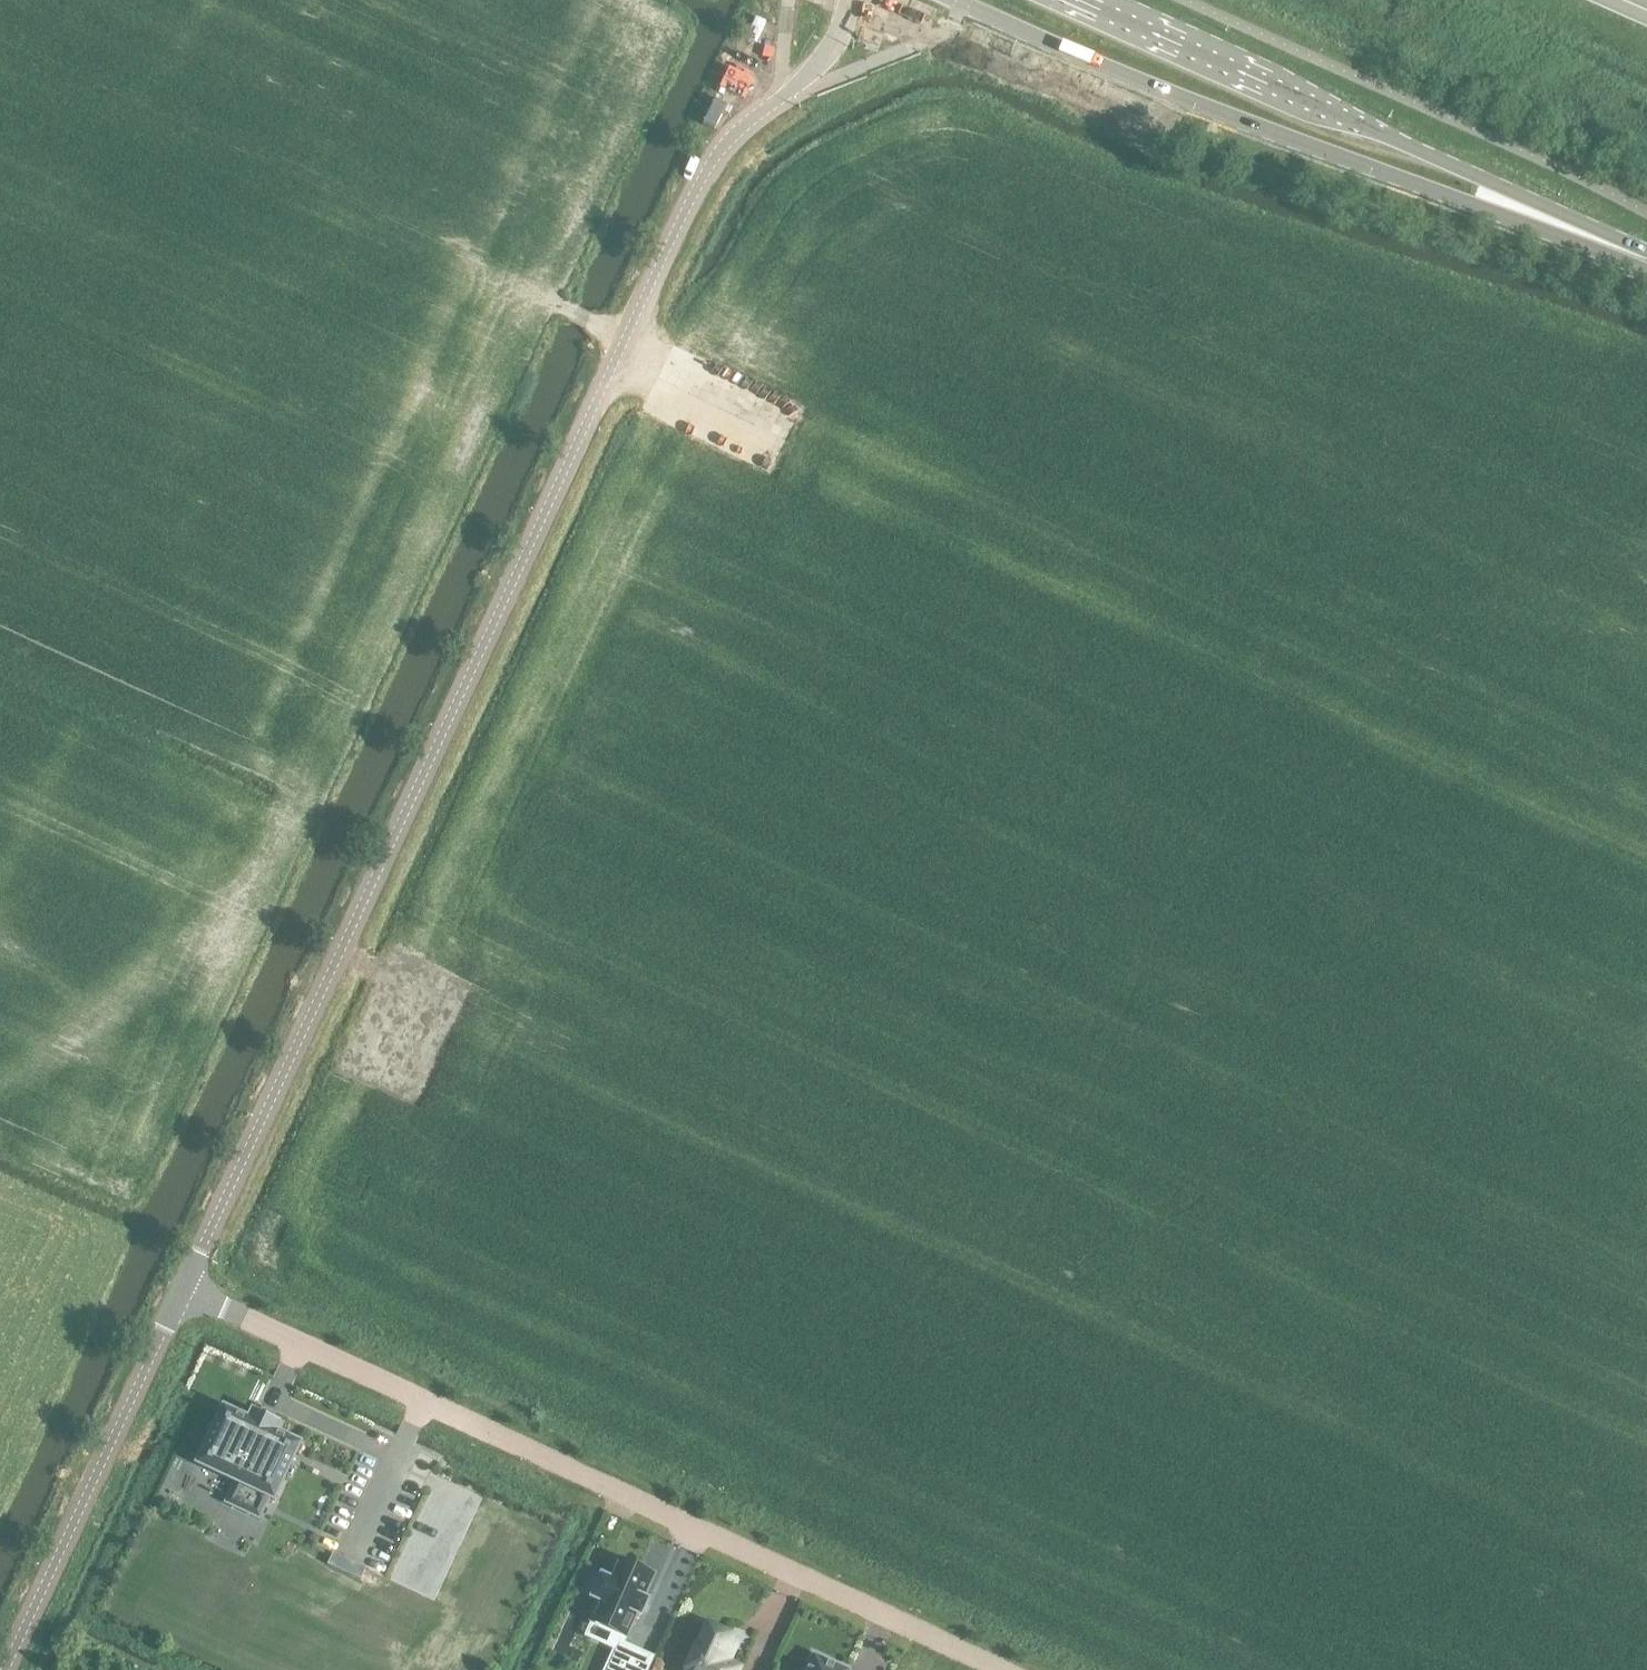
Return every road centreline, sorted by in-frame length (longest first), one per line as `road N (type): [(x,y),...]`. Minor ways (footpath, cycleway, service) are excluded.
road 1 (unclassified): [(857,0),(820,69),(727,148),(688,208),(182,1291)]
road 2 (unclassified): [(1007,1669),(182,1291)]
road 3 (secondary): [(954,0),(1159,94),(1633,255)]
road 4 (secondary): [(1633,255),(1474,173),(1074,0)]
road 5 (unclassified): [(182,1291),(6,1669)]
road 6 (track): [(775,443),(621,346),(603,325),(539,297)]

